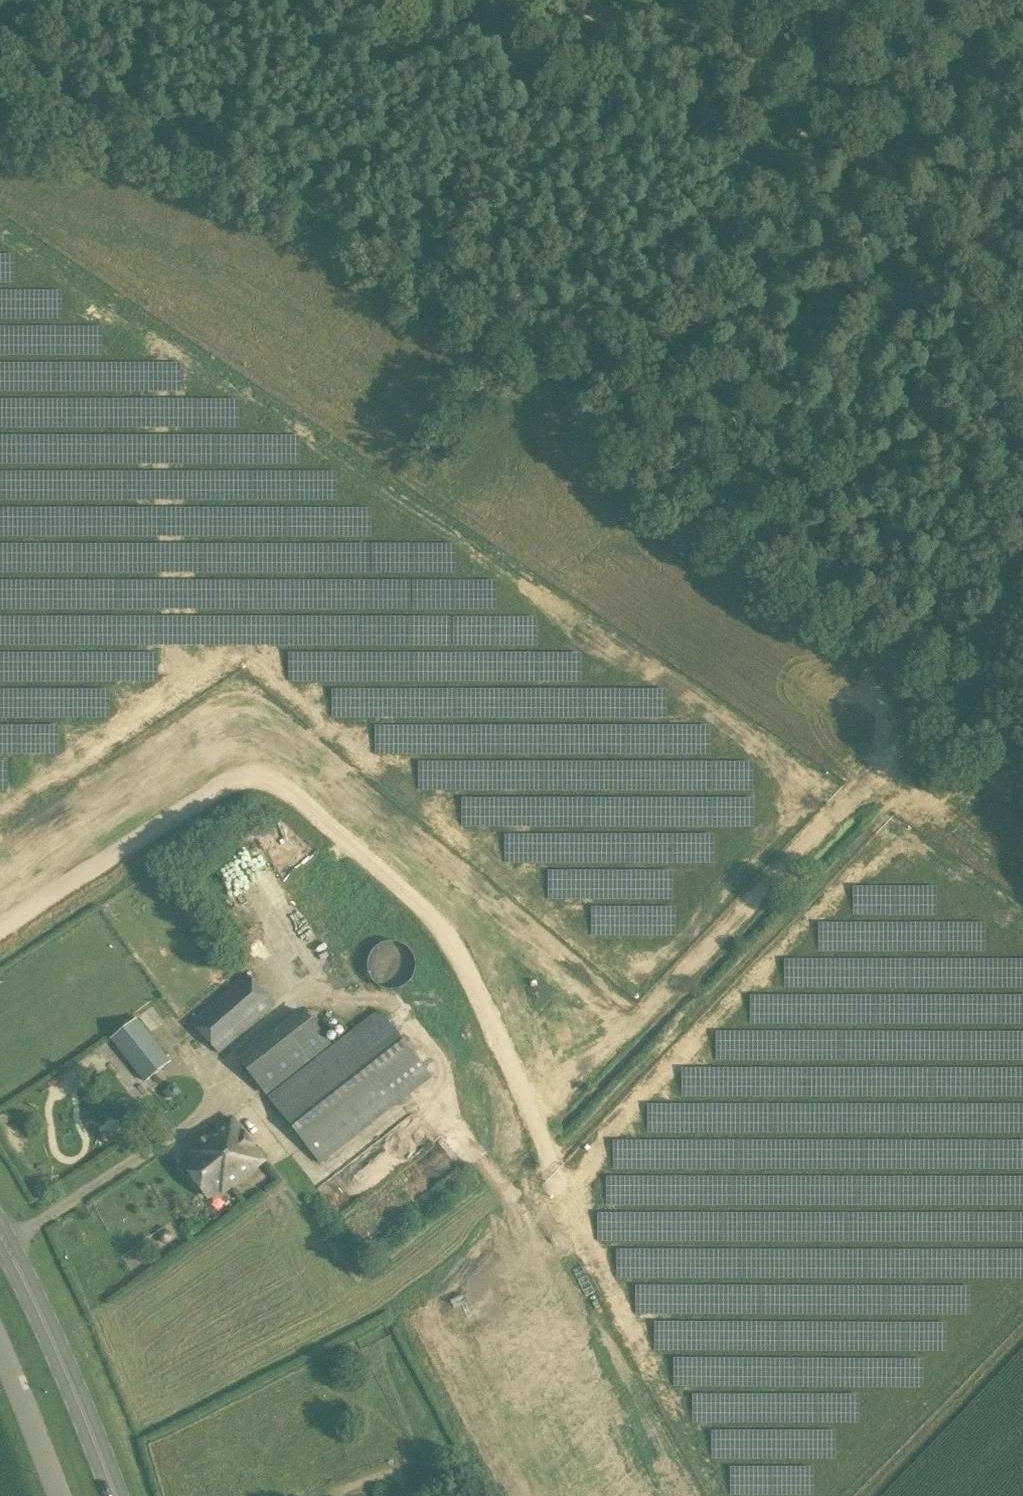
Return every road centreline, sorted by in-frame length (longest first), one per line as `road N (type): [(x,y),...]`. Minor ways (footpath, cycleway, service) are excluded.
road 1 (track): [(579,1195),(554,1170),(442,927),(280,788),(228,783),(0,931)]
road 2 (track): [(1022,921),(916,846),(891,844),(848,877),(597,1147),(583,1173),(580,1232),(652,1371)]
road 3 (track): [(531,1117),(597,1050),(633,1031),(848,804),(871,792),(955,791),(1022,761)]
road 4 (track): [(558,353),(597,329),(952,317)]
road 5 (track): [(843,809),(518,575)]
road 6 (track): [(952,317),(864,197),(763,88),(740,42),(701,27)]
road 7 (primary): [(115,1495),(80,1402),(5,1248)]
road 8 (unclassified): [(58,1495),(0,1352)]

